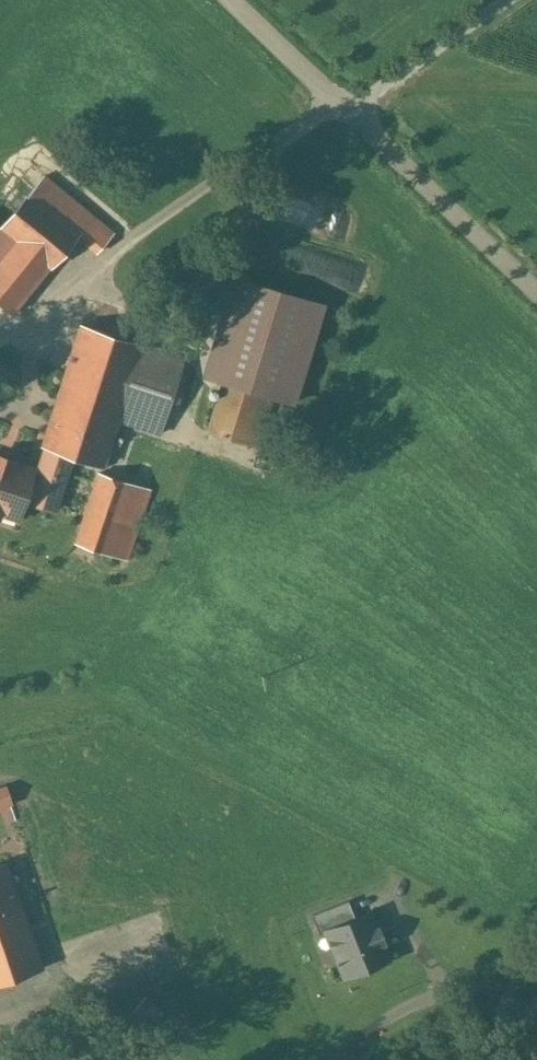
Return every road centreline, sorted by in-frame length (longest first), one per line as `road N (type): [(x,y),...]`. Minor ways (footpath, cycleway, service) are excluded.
road 1 (unclassified): [(349,116),(536,292)]
road 2 (unclassified): [(349,116),(510,0)]
road 3 (unclassified): [(229,0),(349,116)]

